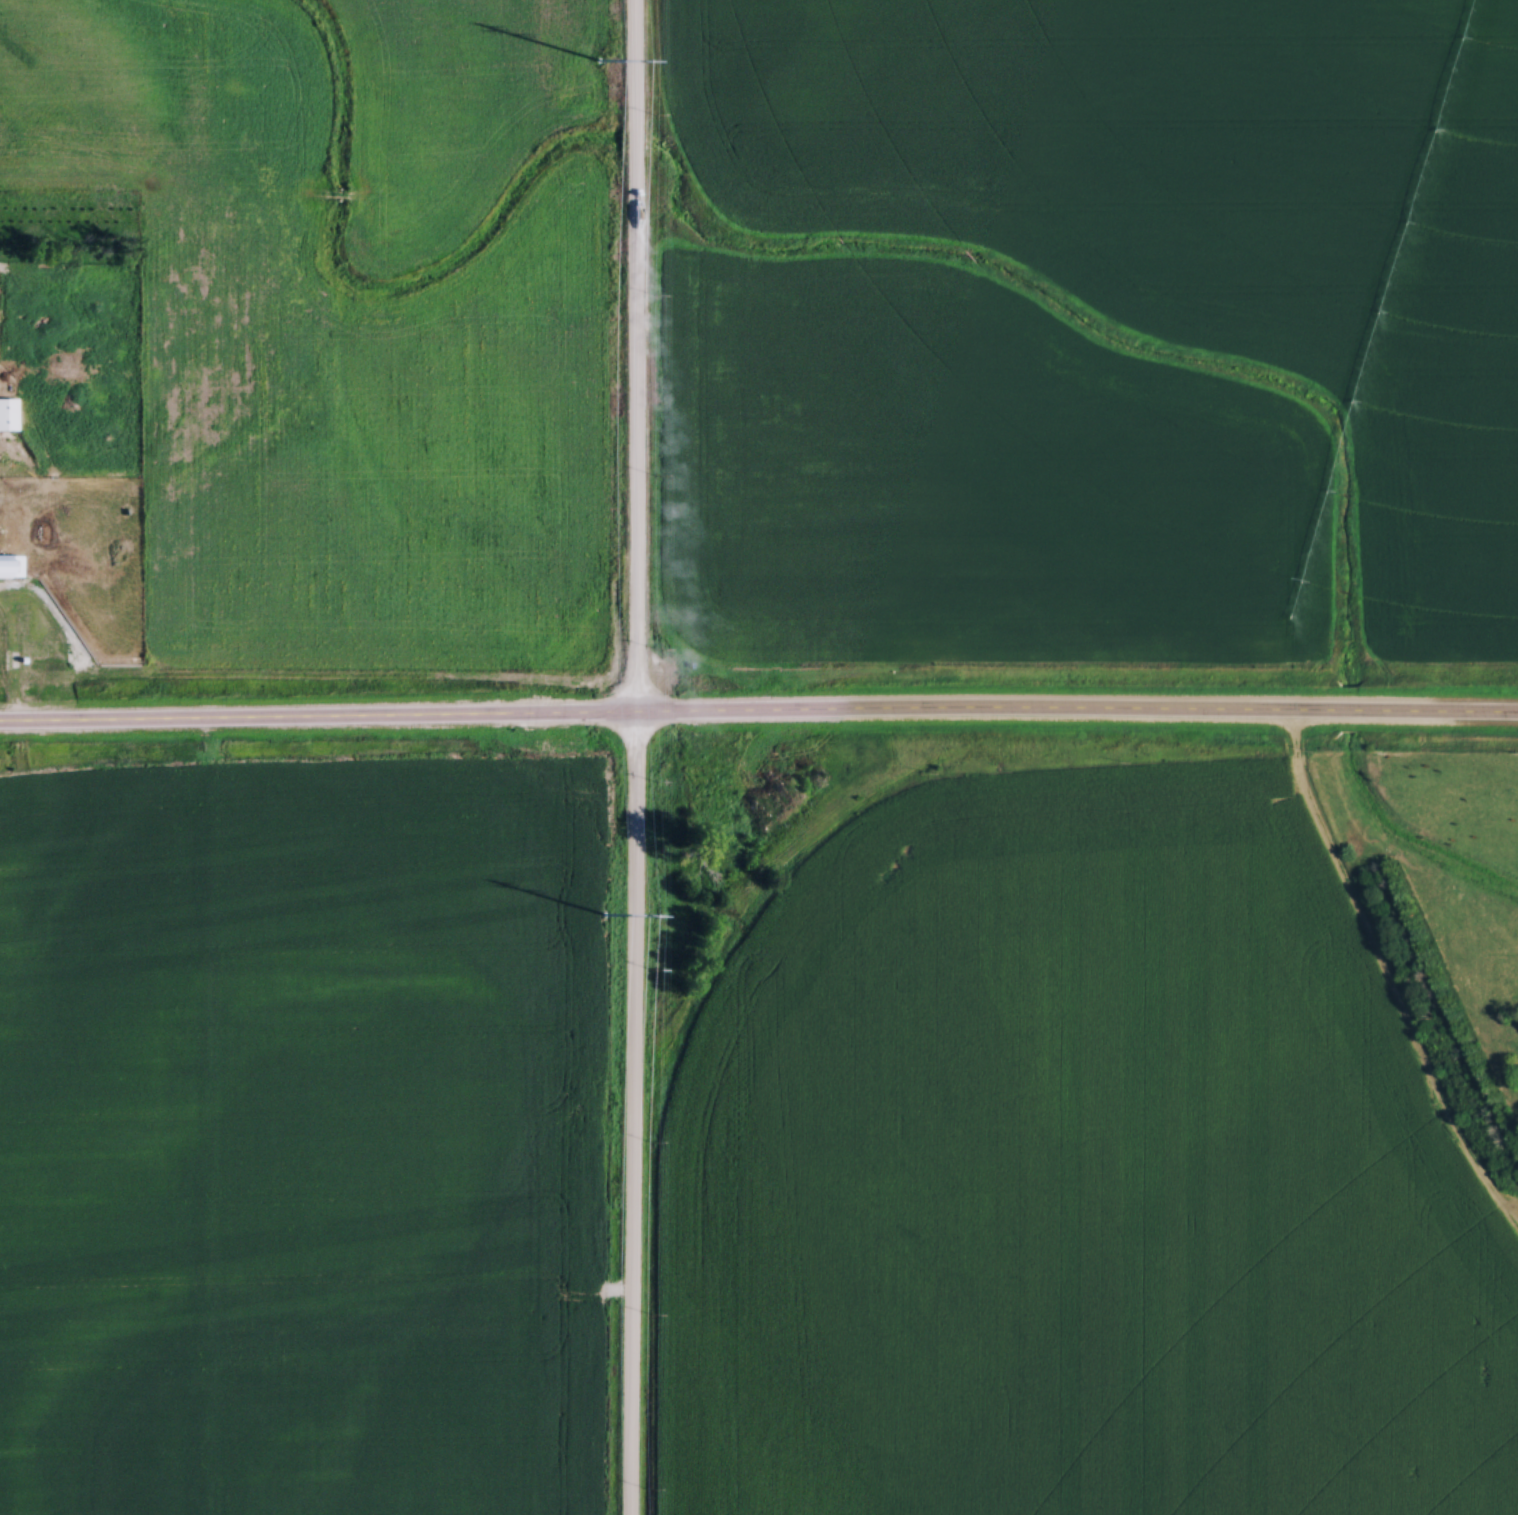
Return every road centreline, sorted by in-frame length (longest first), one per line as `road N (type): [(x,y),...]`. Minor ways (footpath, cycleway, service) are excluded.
road 1 (secondary): [(0,729),(1517,719)]
road 2 (tertiary): [(632,1514),(635,0)]

